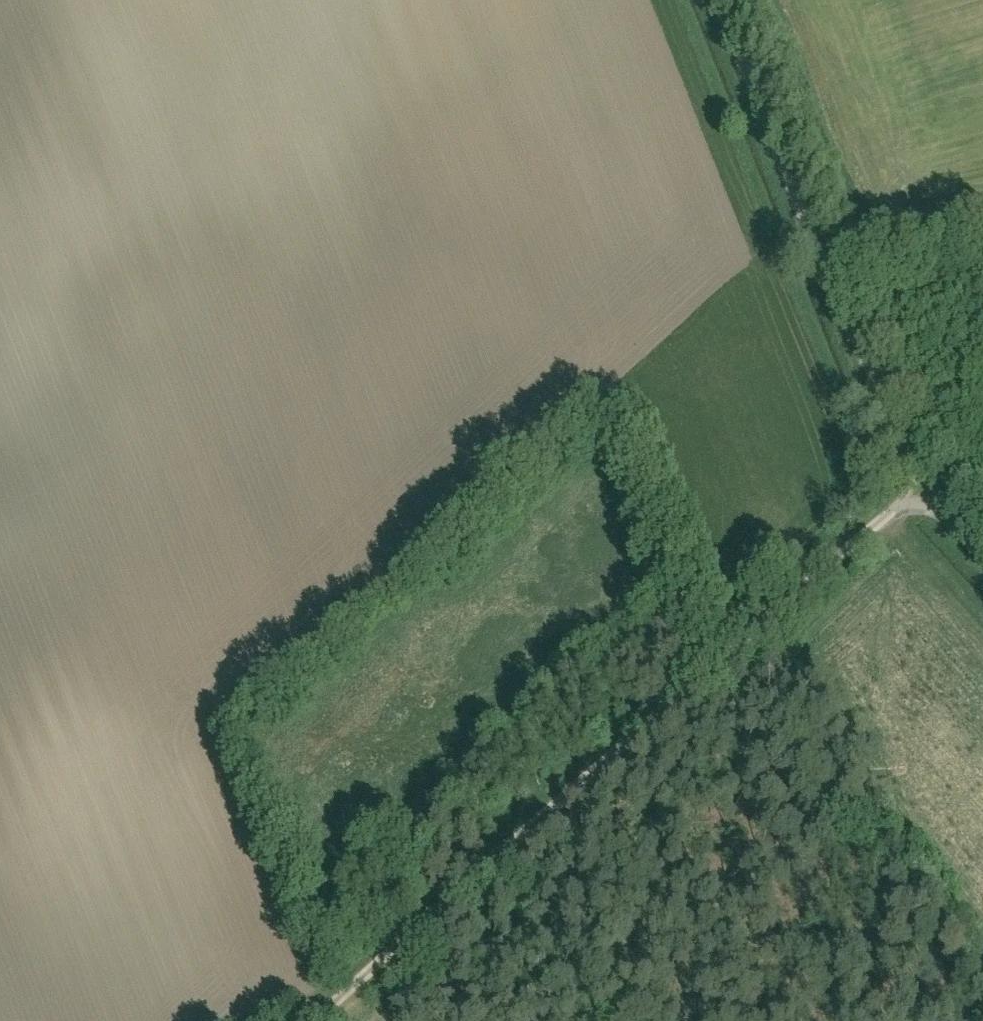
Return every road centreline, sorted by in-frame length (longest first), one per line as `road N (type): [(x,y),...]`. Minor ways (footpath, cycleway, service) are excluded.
road 1 (track): [(922,475),(314,1020)]
road 2 (track): [(922,475),(728,0)]

